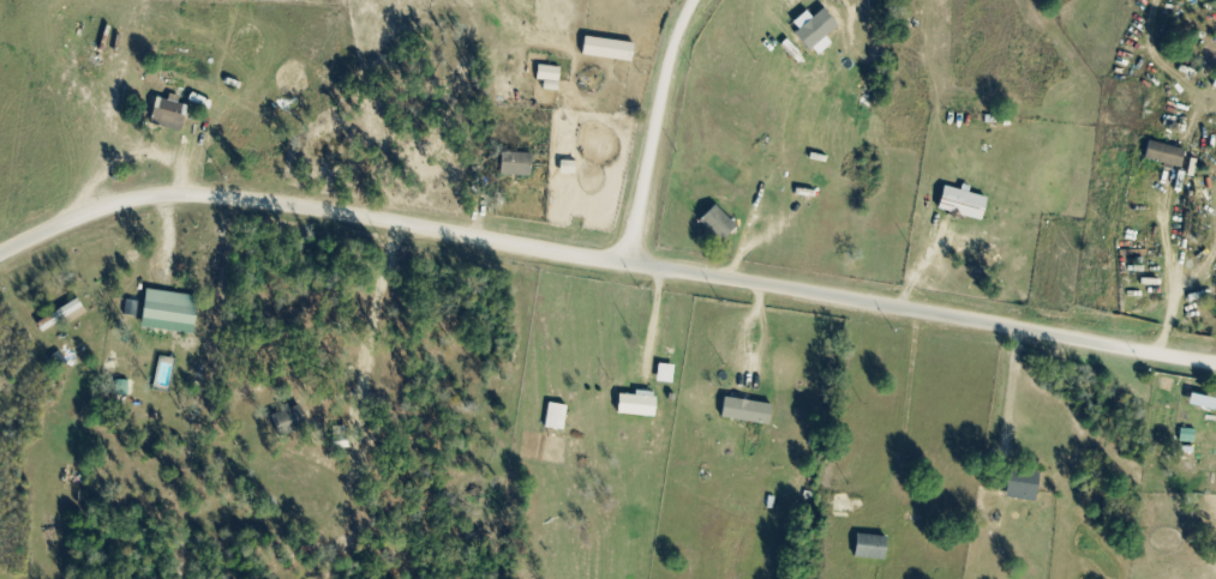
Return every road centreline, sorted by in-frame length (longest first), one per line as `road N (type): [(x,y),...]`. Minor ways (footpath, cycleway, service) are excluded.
road 1 (residential): [(1215,361),(929,307),(628,266),(230,197),(166,194),(102,212),(0,259)]
road 2 (residential): [(628,266),(672,42),(688,0)]

